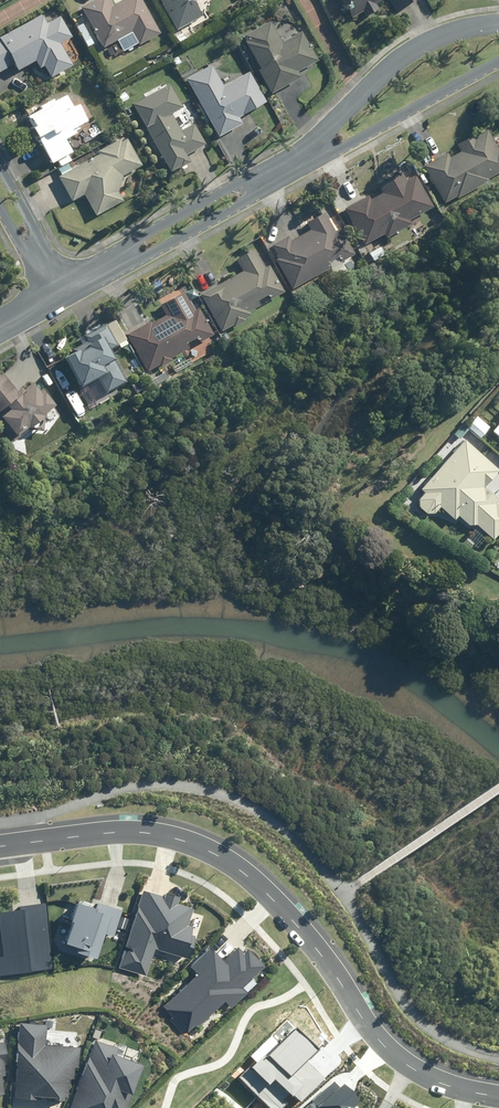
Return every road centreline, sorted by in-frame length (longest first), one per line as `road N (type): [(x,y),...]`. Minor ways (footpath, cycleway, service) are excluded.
road 1 (residential): [(359,1008),(288,911),(202,846),(135,832),(0,847)]
road 2 (residential): [(290,165),(58,292)]
road 3 (residential): [(290,165),(407,53),(498,23)]
road 4 (residential): [(498,61),(330,154),(290,165)]
road 5 (residential): [(359,1008),(387,1048),(445,1083),(498,1095)]
road 6 (residential): [(0,187),(58,292)]

